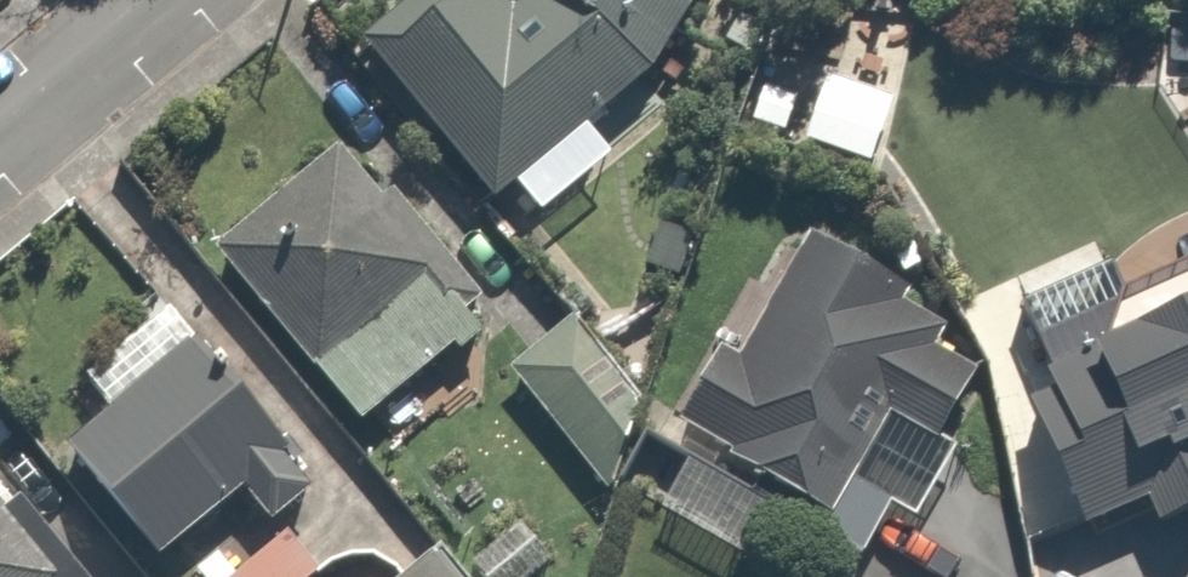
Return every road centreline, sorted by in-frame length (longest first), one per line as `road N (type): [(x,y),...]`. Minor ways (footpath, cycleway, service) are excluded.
road 1 (residential): [(0,155),(172,0)]

